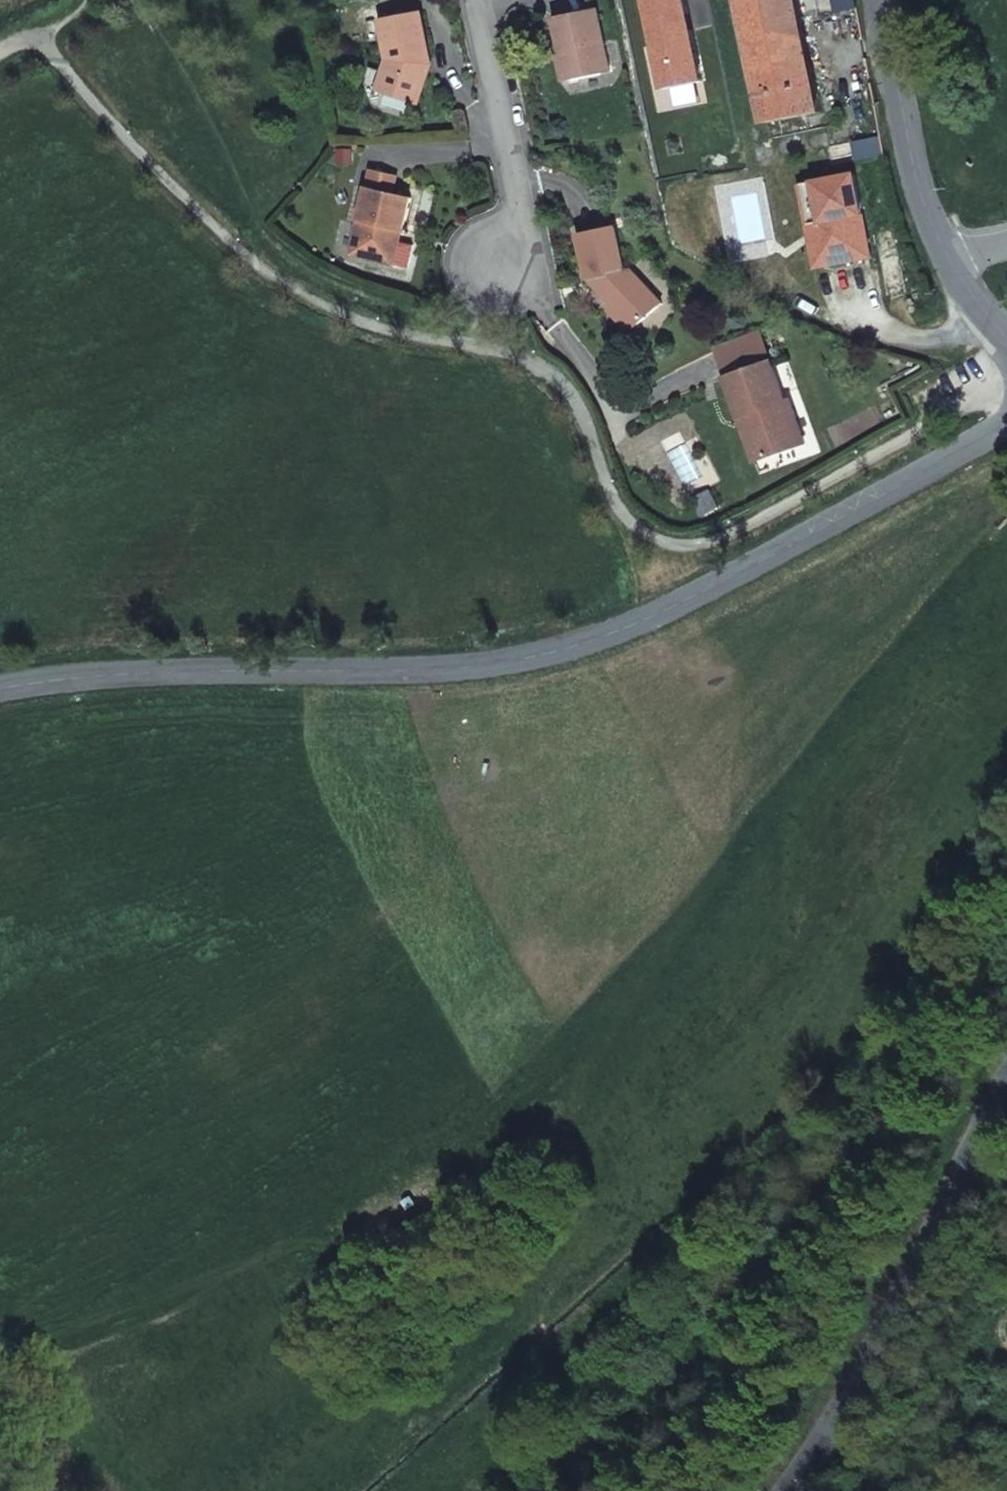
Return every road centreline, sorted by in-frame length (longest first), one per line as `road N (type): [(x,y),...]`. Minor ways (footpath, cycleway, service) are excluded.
road 1 (tertiary): [(1006,408),(933,484),(679,611),(418,675),(133,674),(0,690)]
road 2 (secondary): [(1006,1091),(844,1415),(790,1490)]
road 3 (residential): [(482,0),(541,306)]
road 4 (secondary): [(882,0),(930,229),(950,262)]

